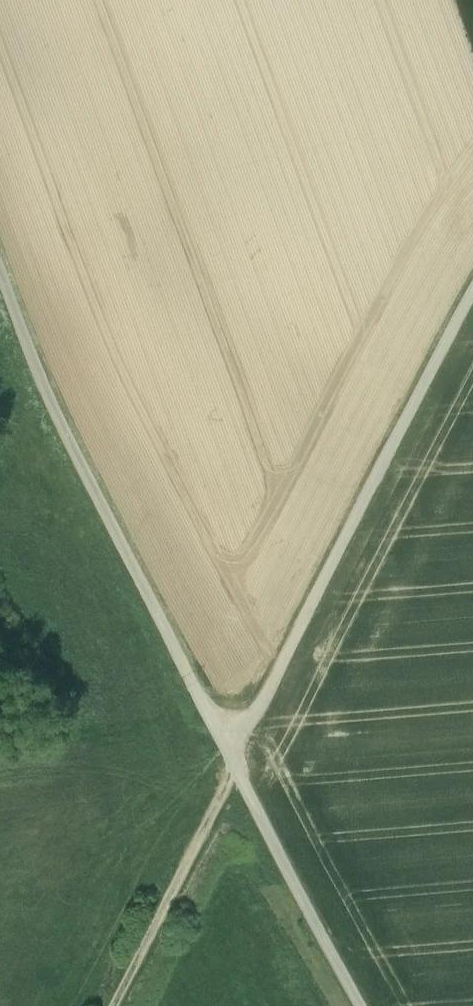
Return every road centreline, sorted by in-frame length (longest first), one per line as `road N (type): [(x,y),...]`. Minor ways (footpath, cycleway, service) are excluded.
road 1 (unclassified): [(0,262),(45,385),(362,1005)]
road 2 (track): [(472,298),(116,1005)]

